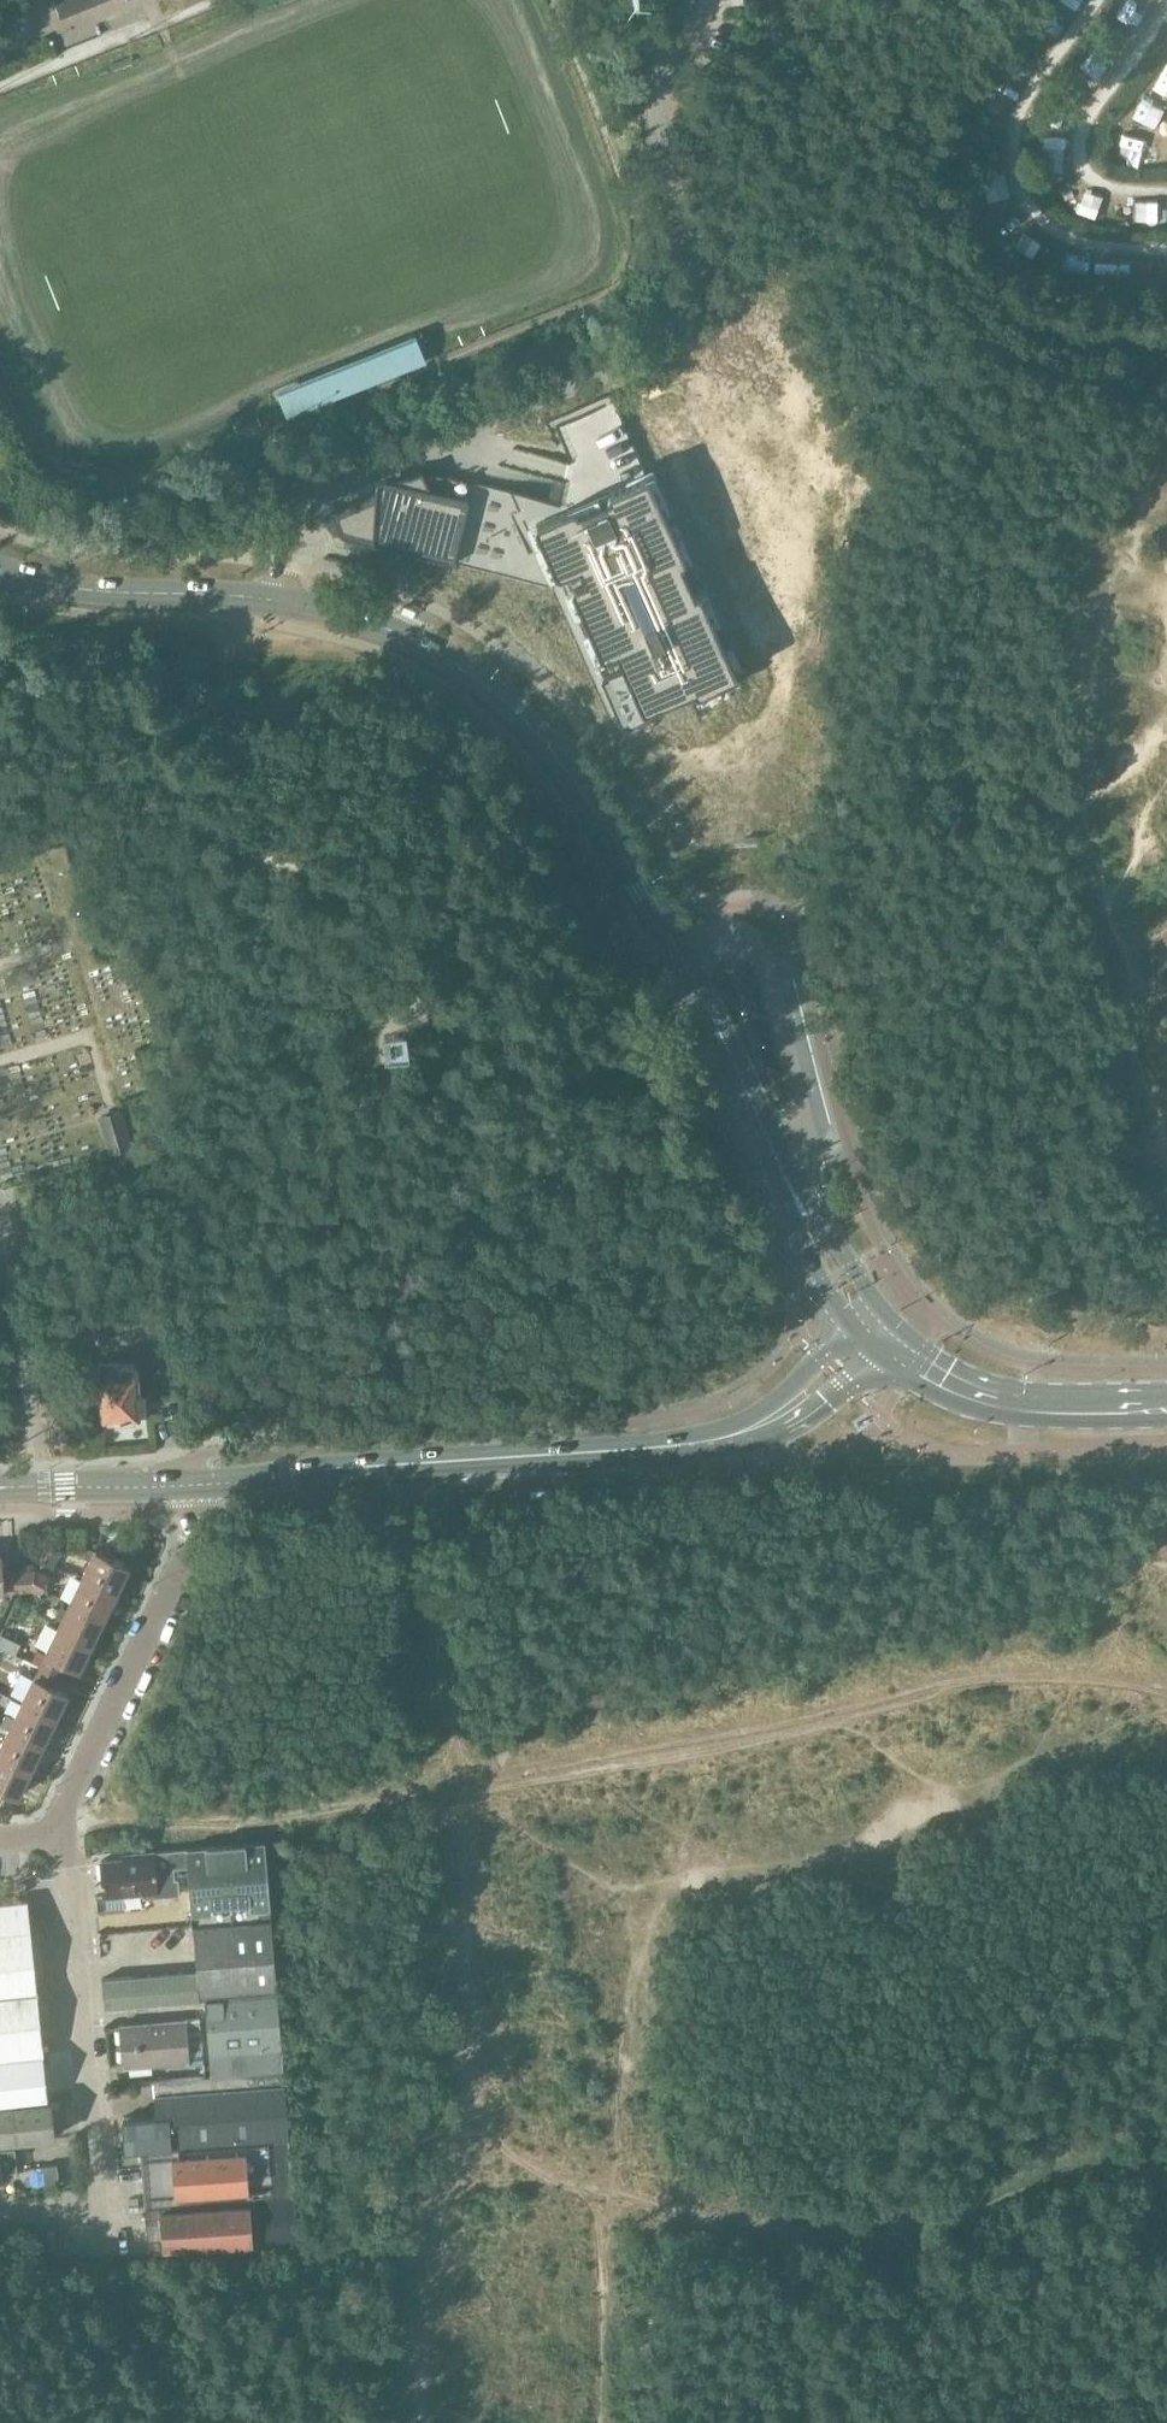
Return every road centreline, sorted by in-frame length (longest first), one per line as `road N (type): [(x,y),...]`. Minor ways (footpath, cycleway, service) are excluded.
road 1 (secondary): [(875,1339),(821,1251),(681,951),(557,757),(512,708),(437,655),(371,623),(288,603)]
road 2 (unclassified): [(288,603),(293,531),(311,494),(645,364),(682,329),(695,295),(696,253),(657,114),(663,59),(688,0)]
road 3 (secondary): [(220,1480),(707,1444),(779,1416),(875,1339)]
road 4 (residential): [(0,2206),(100,2197),(60,1828)]
road 5 (residential): [(60,1828),(222,1504),(220,1480)]
road 6 (secondary): [(1166,1406),(1055,1409),(992,1401),(917,1368),(875,1339)]
road 7 (secondary): [(288,603),(74,589),(0,572)]
road 8 (secondary): [(0,1491),(220,1480)]

